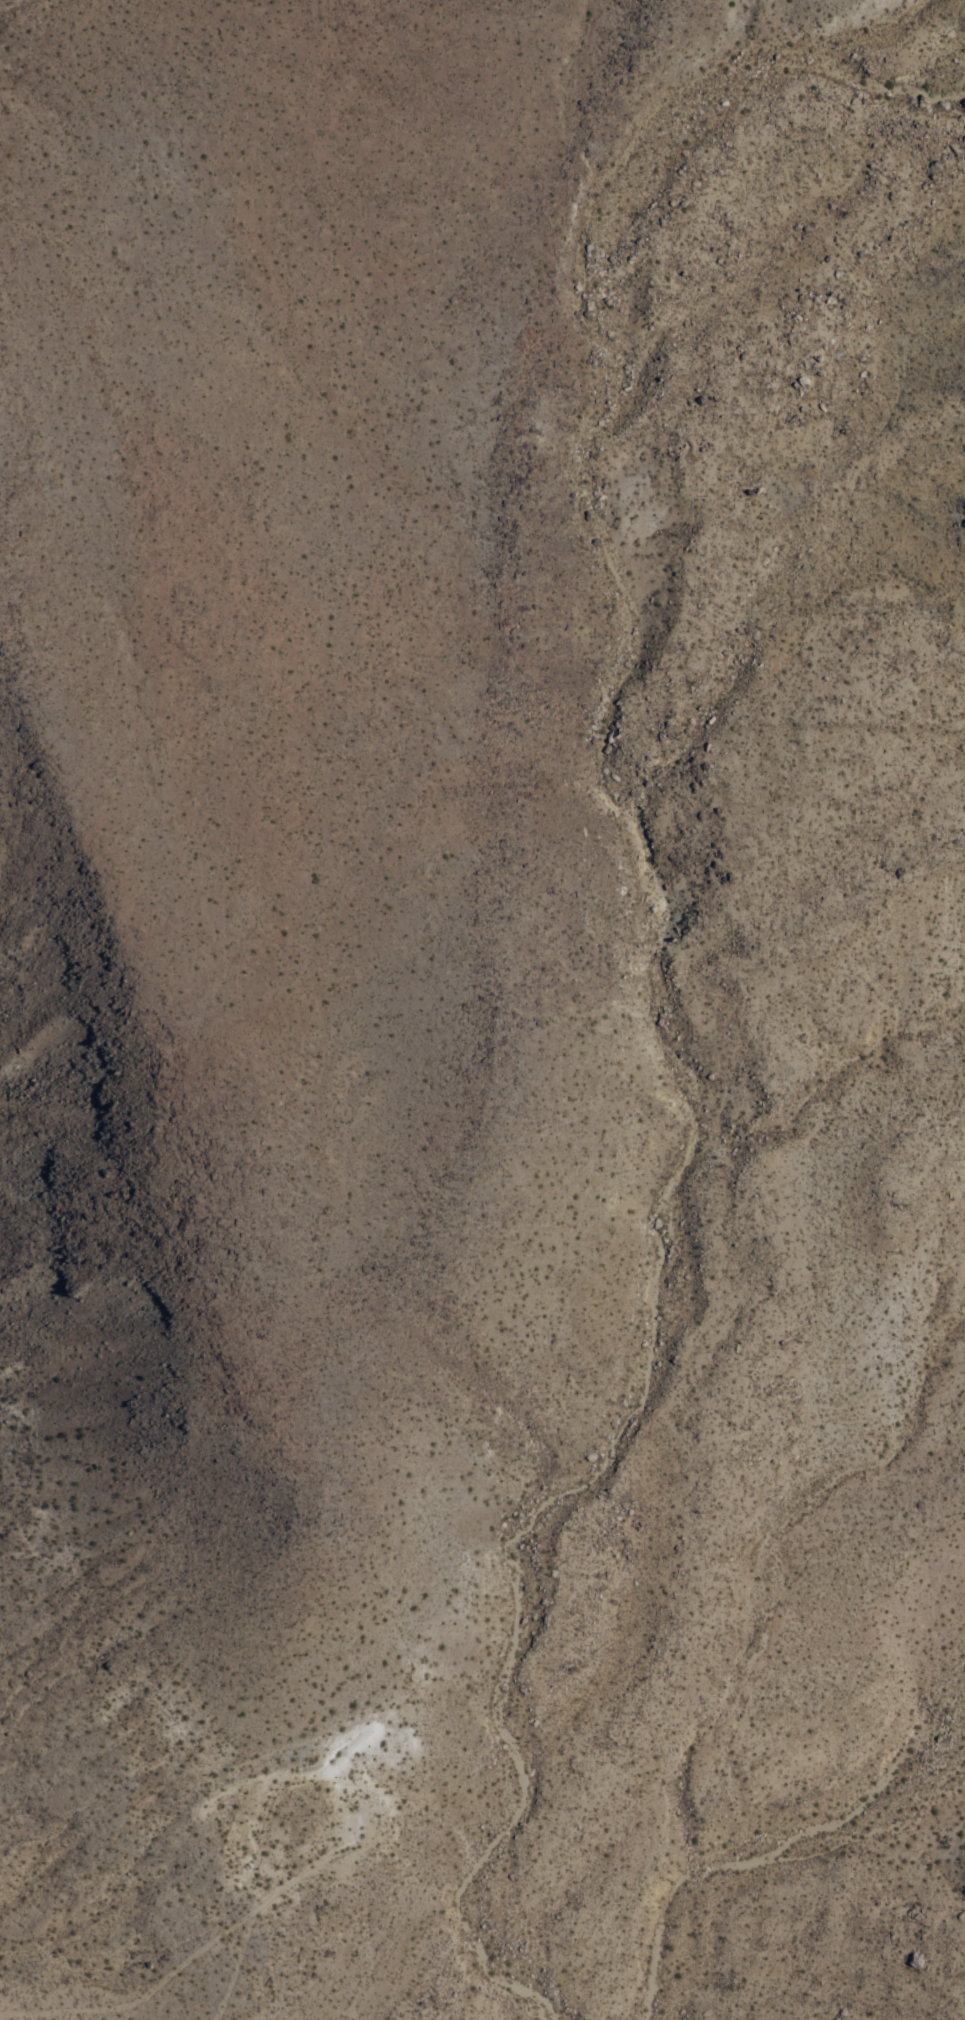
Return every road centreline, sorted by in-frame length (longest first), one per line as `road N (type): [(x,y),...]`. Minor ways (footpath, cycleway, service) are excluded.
road 1 (track): [(322,1855),(238,1951),(142,2011),(0,2012)]

